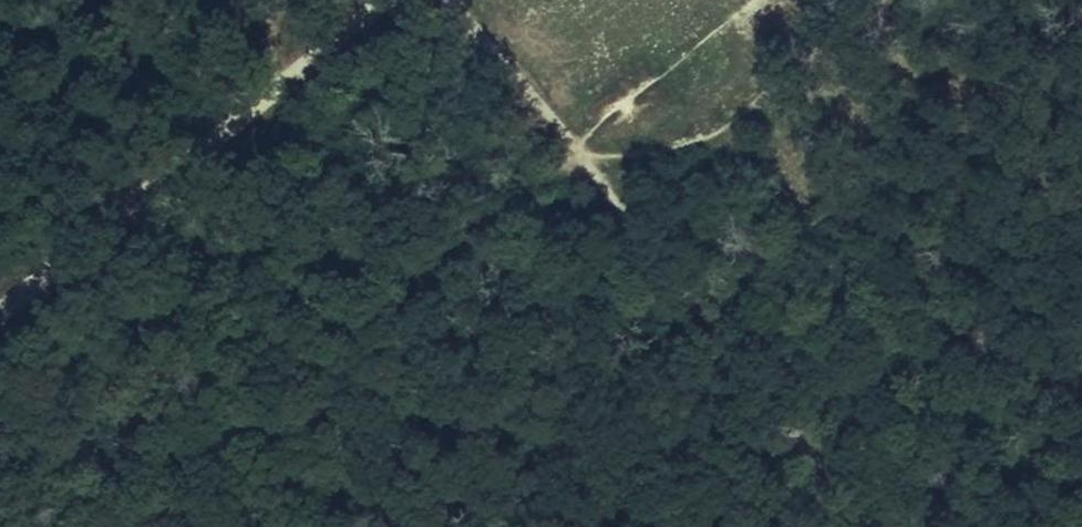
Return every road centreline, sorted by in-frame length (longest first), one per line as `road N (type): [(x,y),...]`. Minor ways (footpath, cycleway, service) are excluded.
road 1 (track): [(389,0),(0,309)]
road 2 (track): [(583,161),(633,235),(875,526)]
road 3 (track): [(583,161),(707,134),(873,0)]
road 4 (track): [(454,0),(583,161)]

